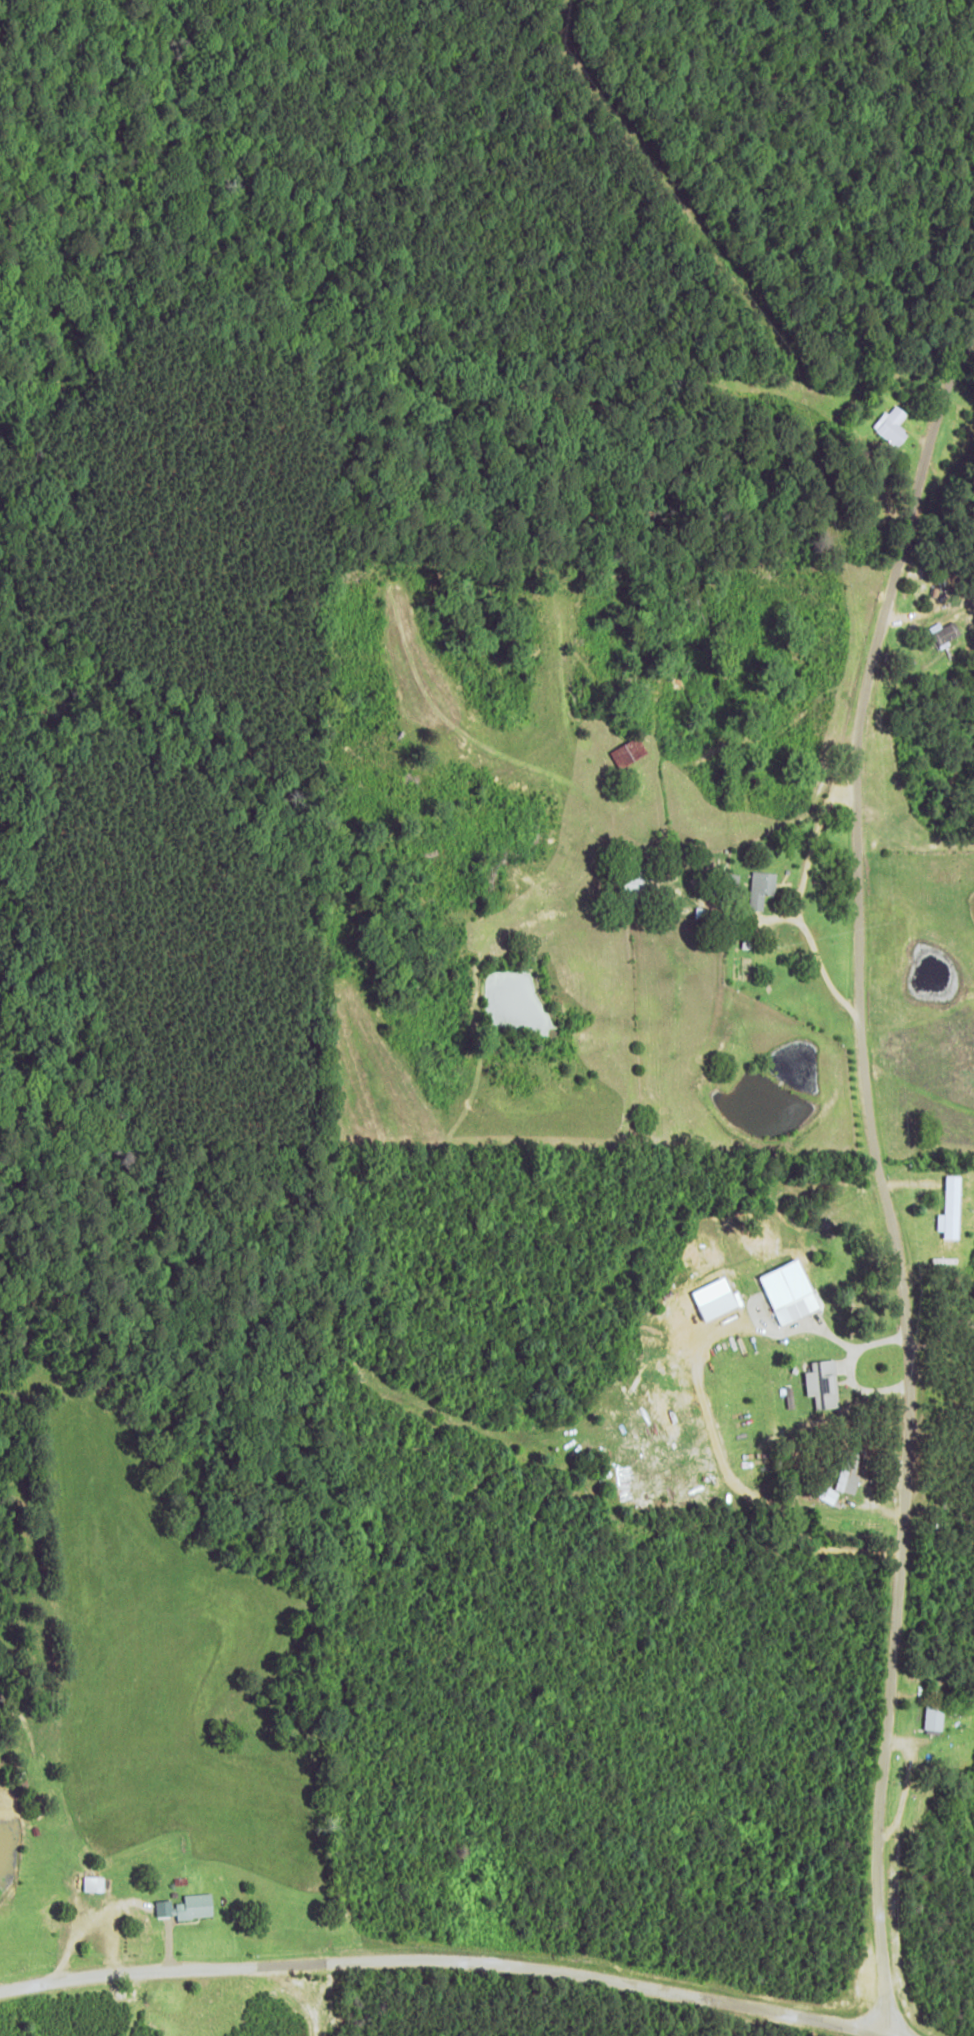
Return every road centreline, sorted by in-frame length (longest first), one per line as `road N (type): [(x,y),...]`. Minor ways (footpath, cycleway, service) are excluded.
road 1 (residential): [(885,2033),(896,1445),(866,669),(931,429),(973,380)]
road 2 (residential): [(0,1992),(69,1978),(391,1960),(664,1990),(891,2035)]

